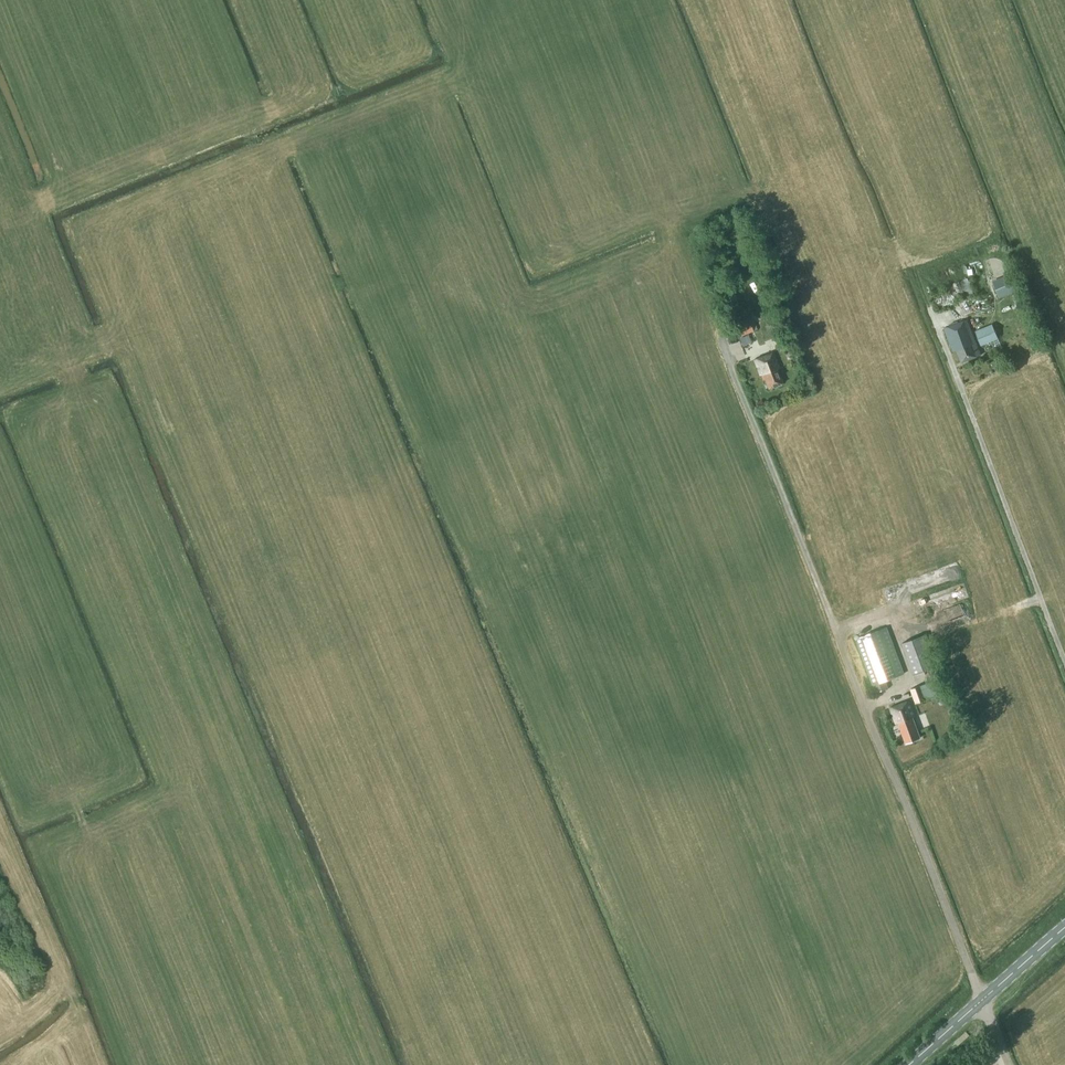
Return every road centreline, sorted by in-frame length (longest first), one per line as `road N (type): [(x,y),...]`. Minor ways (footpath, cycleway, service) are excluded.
road 1 (tertiary): [(913,1064),(1064,930)]

